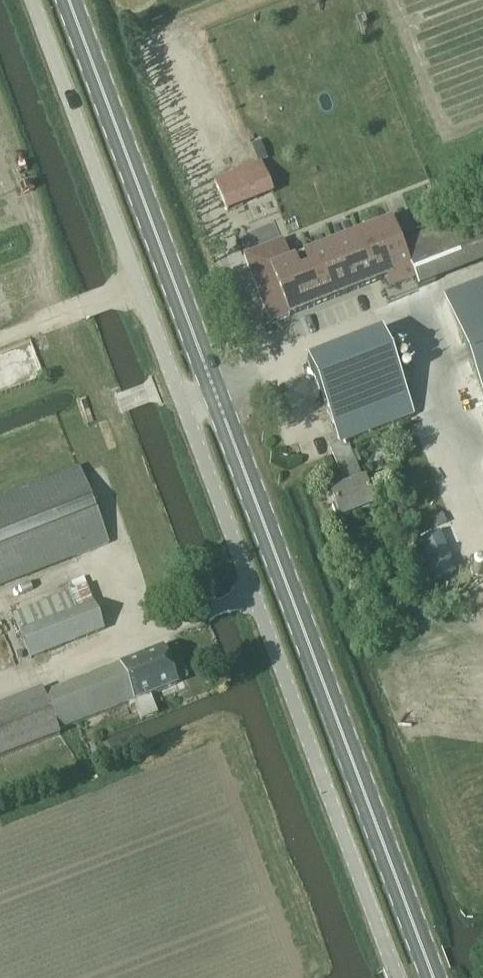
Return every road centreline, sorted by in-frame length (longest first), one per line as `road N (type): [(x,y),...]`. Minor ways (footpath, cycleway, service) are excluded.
road 1 (unclassified): [(34,0),(400,977)]
road 2 (primary): [(438,977),(73,0)]
road 3 (track): [(404,312),(482,523)]
road 4 (track): [(0,339),(141,286)]

